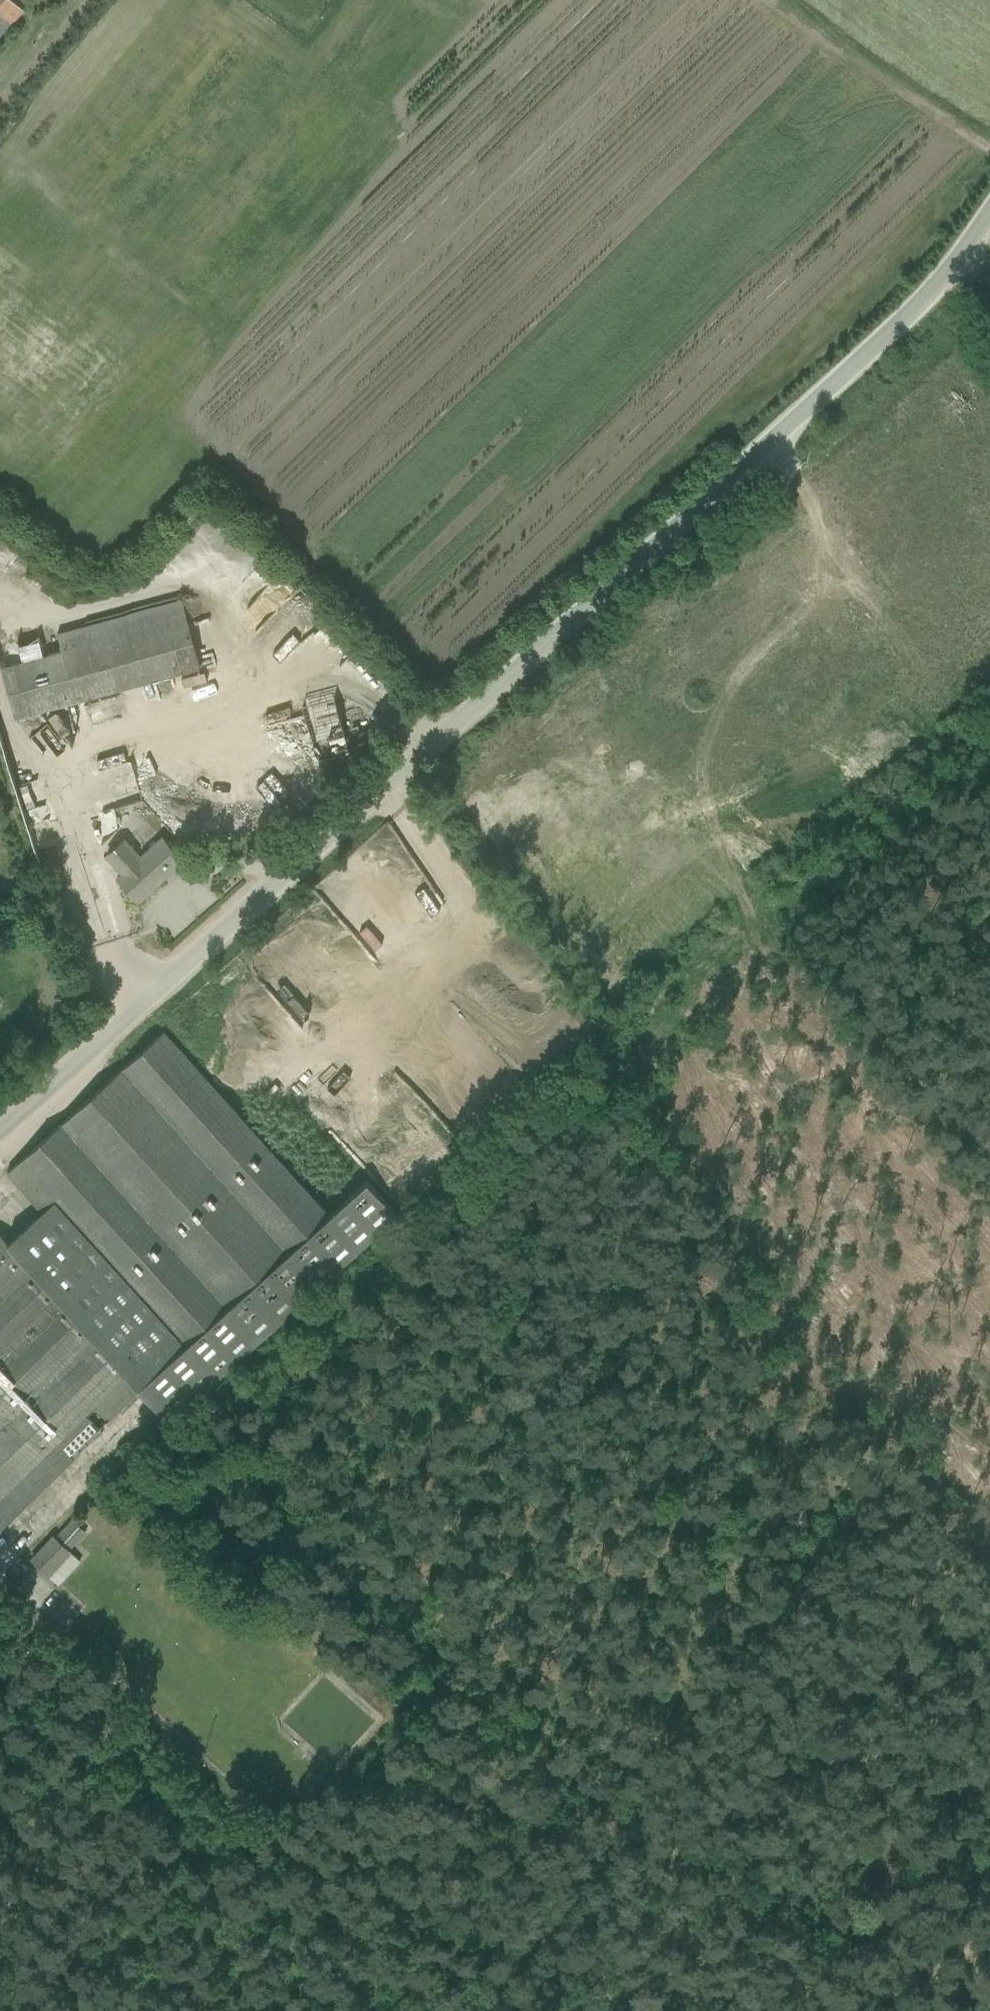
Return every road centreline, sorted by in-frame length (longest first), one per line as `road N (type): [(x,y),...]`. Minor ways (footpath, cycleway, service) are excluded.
road 1 (unclassified): [(0,1139),(773,455),(989,238)]

